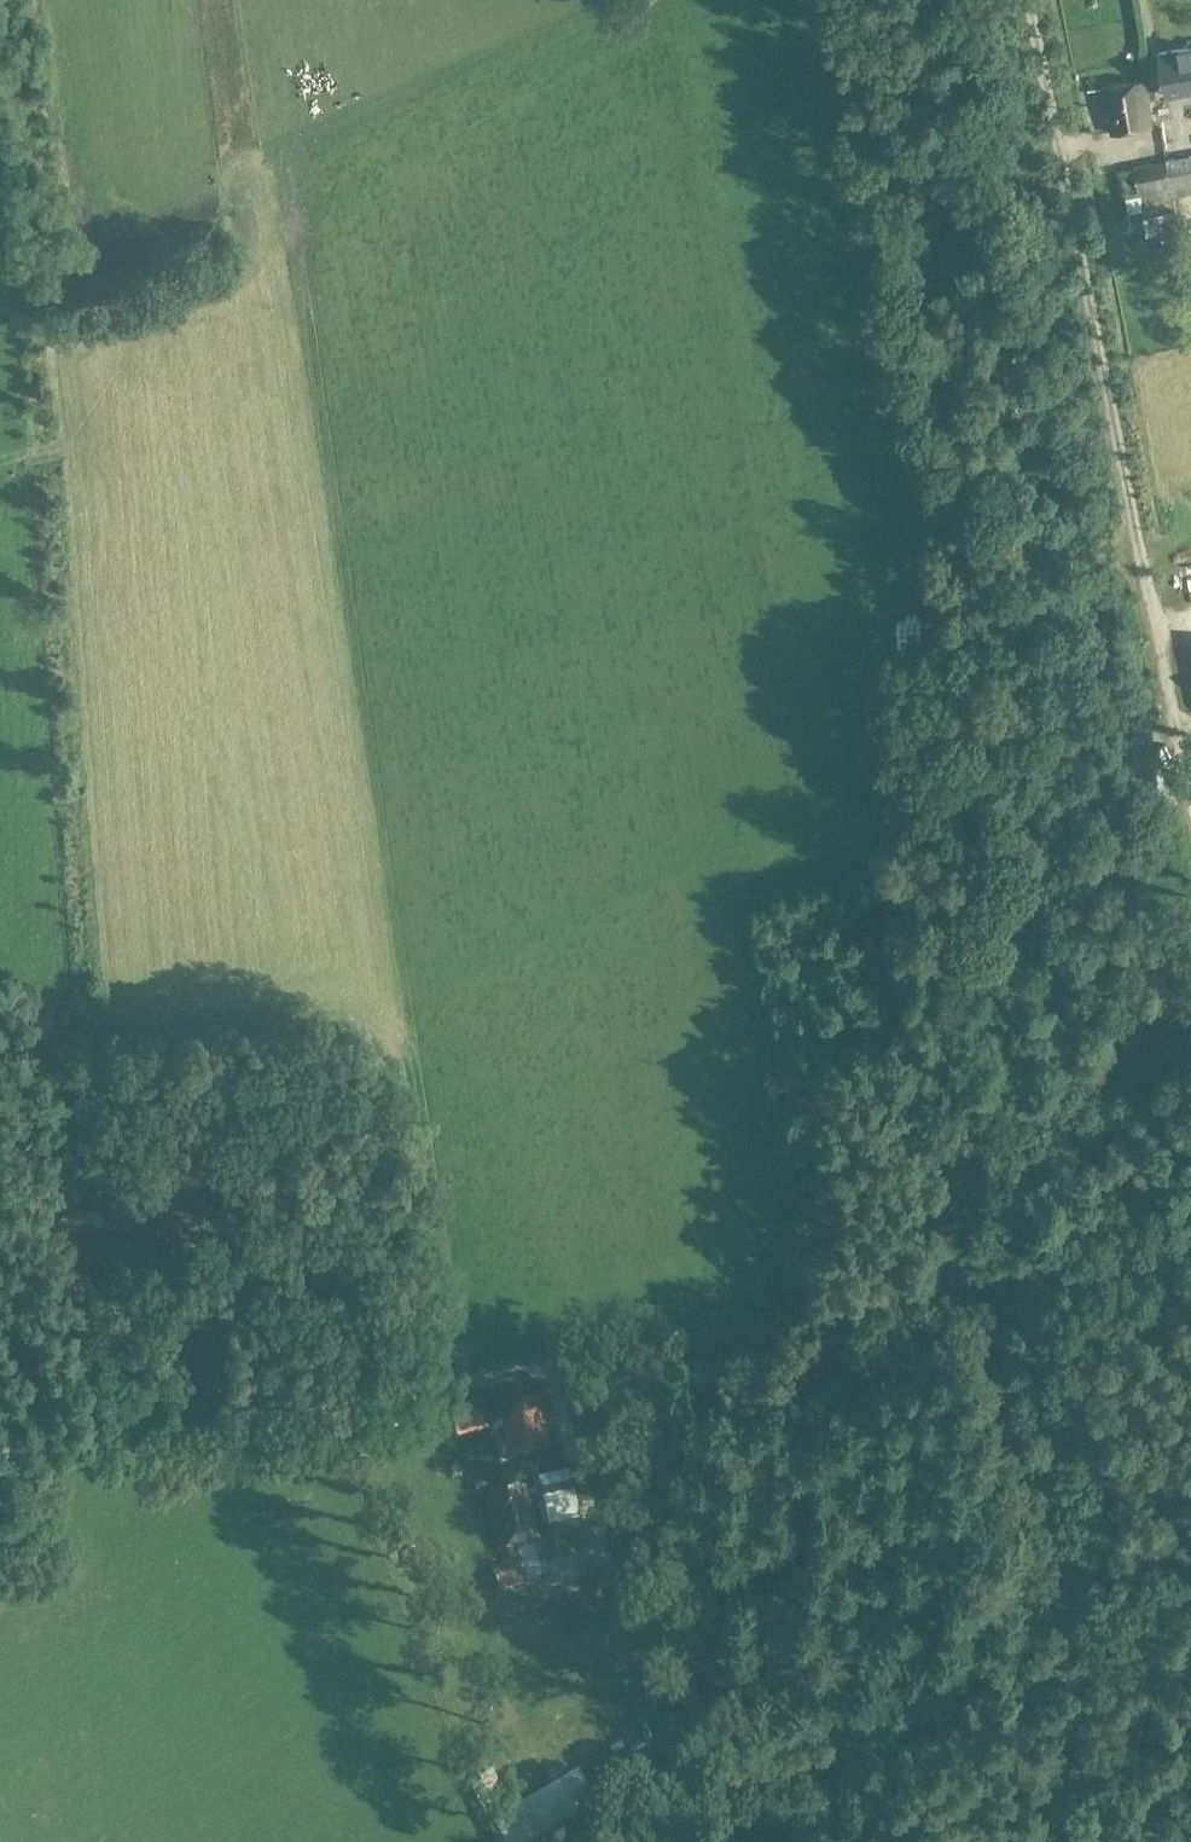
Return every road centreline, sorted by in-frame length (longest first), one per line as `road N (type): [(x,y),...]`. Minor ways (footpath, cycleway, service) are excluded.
road 1 (track): [(1190,1231),(817,1315),(236,1428),(0,1455)]
road 2 (track): [(1190,792),(1027,0)]

